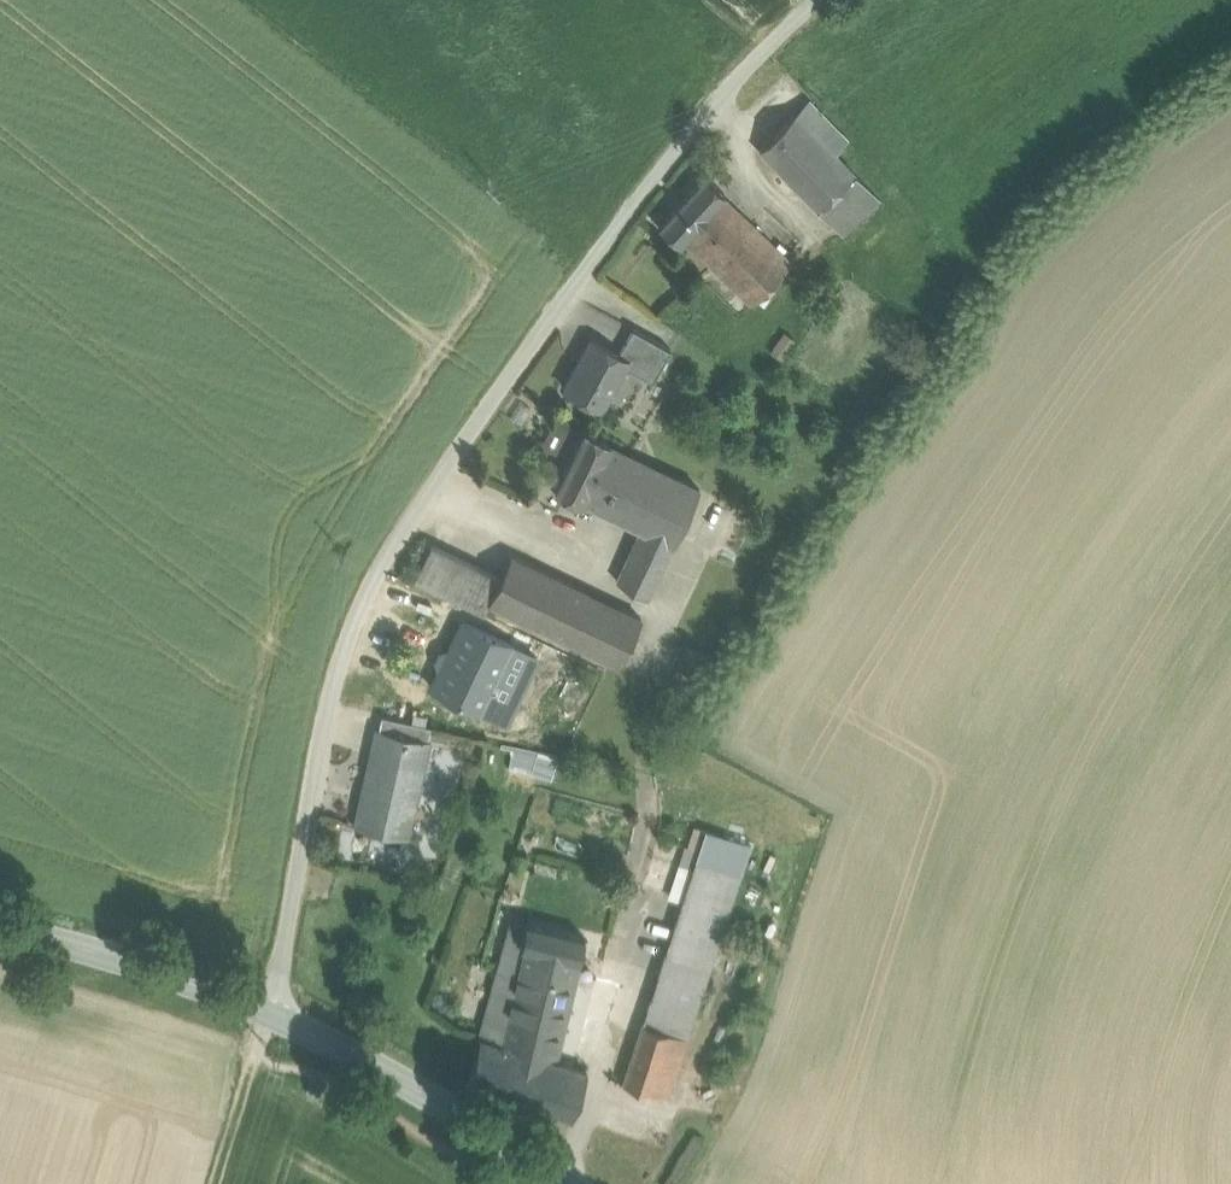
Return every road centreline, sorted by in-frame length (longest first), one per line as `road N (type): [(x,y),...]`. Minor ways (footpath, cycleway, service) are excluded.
road 1 (unclassified): [(819,0),(761,51),(671,157),(365,593),(324,716),(268,1013)]
road 2 (secondary): [(564,1183),(405,1082),(268,1013)]
road 3 (secondary): [(268,1013),(150,969),(0,928)]
road 4 (track): [(215,1183),(256,1056)]

